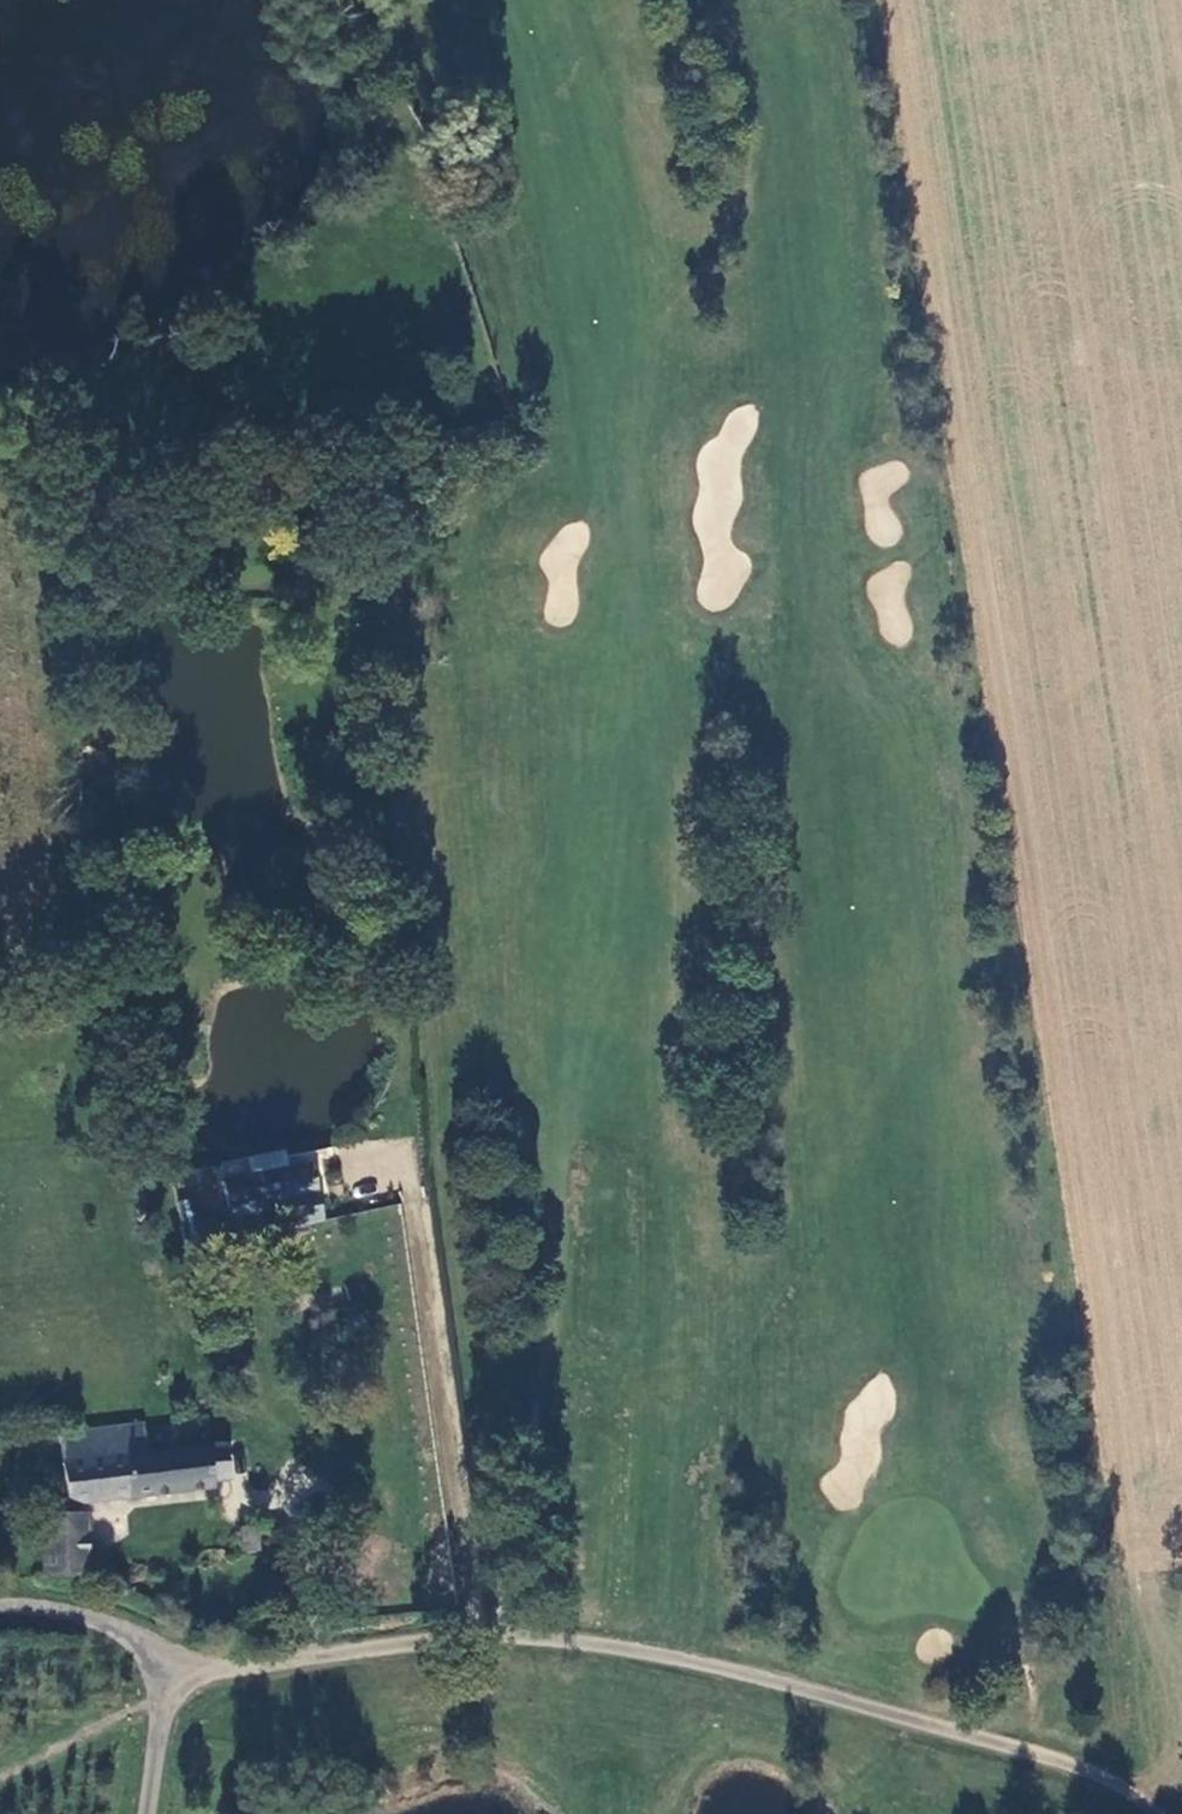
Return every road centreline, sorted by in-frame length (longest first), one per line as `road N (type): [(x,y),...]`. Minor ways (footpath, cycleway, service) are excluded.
road 1 (track): [(163,1692),(473,1645),(667,1669),(1123,1798)]
road 2 (track): [(163,1692),(117,1642),(0,1619)]
road 3 (unclassified): [(146,1813),(163,1692)]

